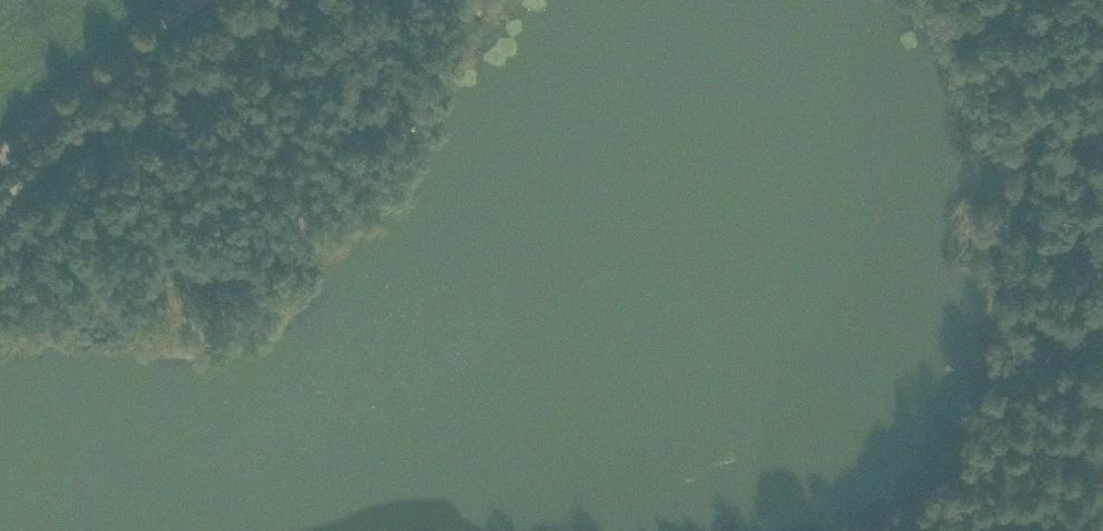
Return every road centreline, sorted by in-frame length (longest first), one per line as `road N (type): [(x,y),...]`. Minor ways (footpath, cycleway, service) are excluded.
road 1 (track): [(198,0),(0,157)]

